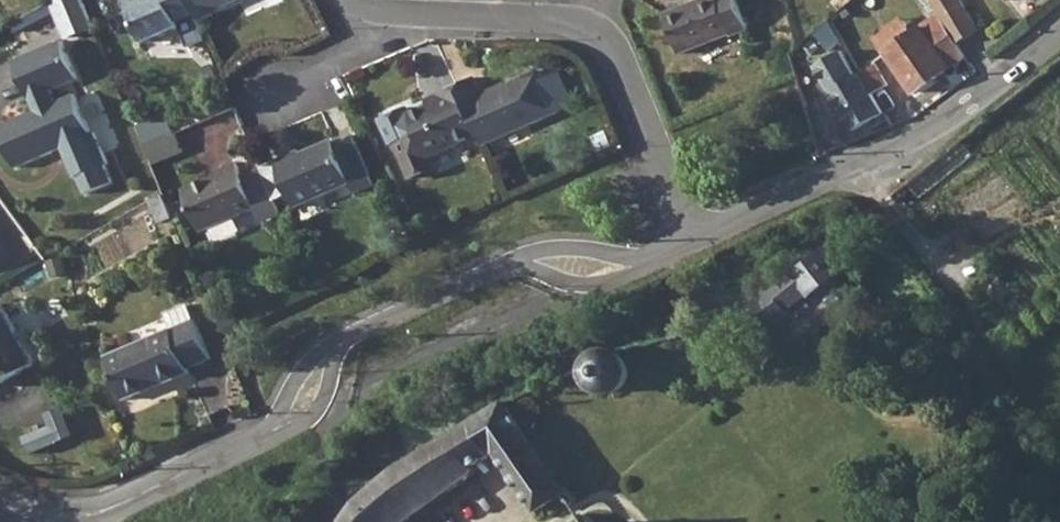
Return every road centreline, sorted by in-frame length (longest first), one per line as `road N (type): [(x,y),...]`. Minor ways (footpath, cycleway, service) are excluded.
road 1 (residential): [(367,10),(589,34),(614,56),(693,239)]
road 2 (residential): [(1059,30),(922,136),(693,239)]
road 3 (residential): [(252,444),(138,497),(62,516),(0,502)]
road 4 (residential): [(505,264),(341,340)]
road 5 (residential): [(505,264),(596,283),(659,259)]
road 6 (residential): [(659,259),(567,247),(505,264)]
road 7 (residential): [(252,444),(316,415),(341,340)]
road 8 (residential): [(341,340),(312,361),(252,444)]

